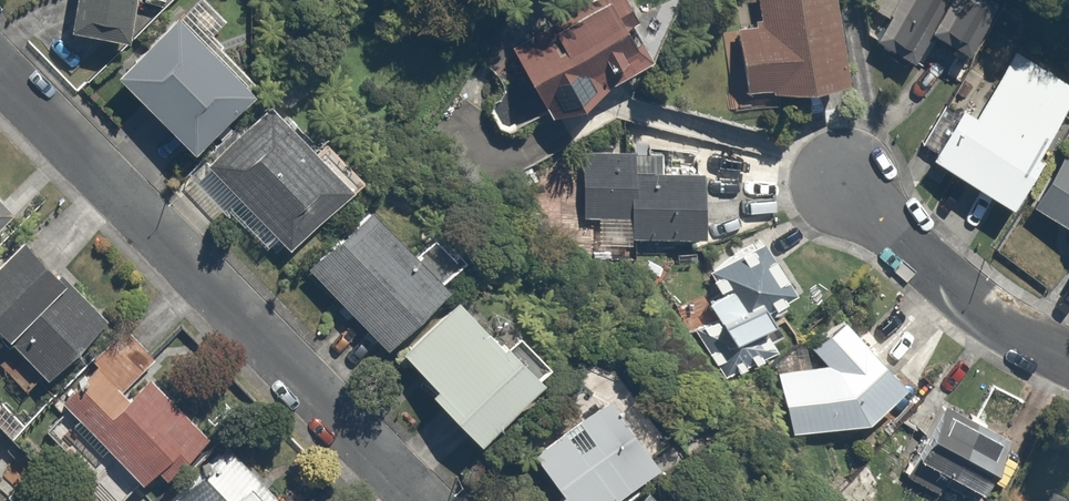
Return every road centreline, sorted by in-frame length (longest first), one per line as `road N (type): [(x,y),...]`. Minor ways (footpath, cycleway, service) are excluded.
road 1 (residential): [(0,113),(384,500)]
road 2 (residential): [(1068,374),(999,342),(925,282),(825,170)]

